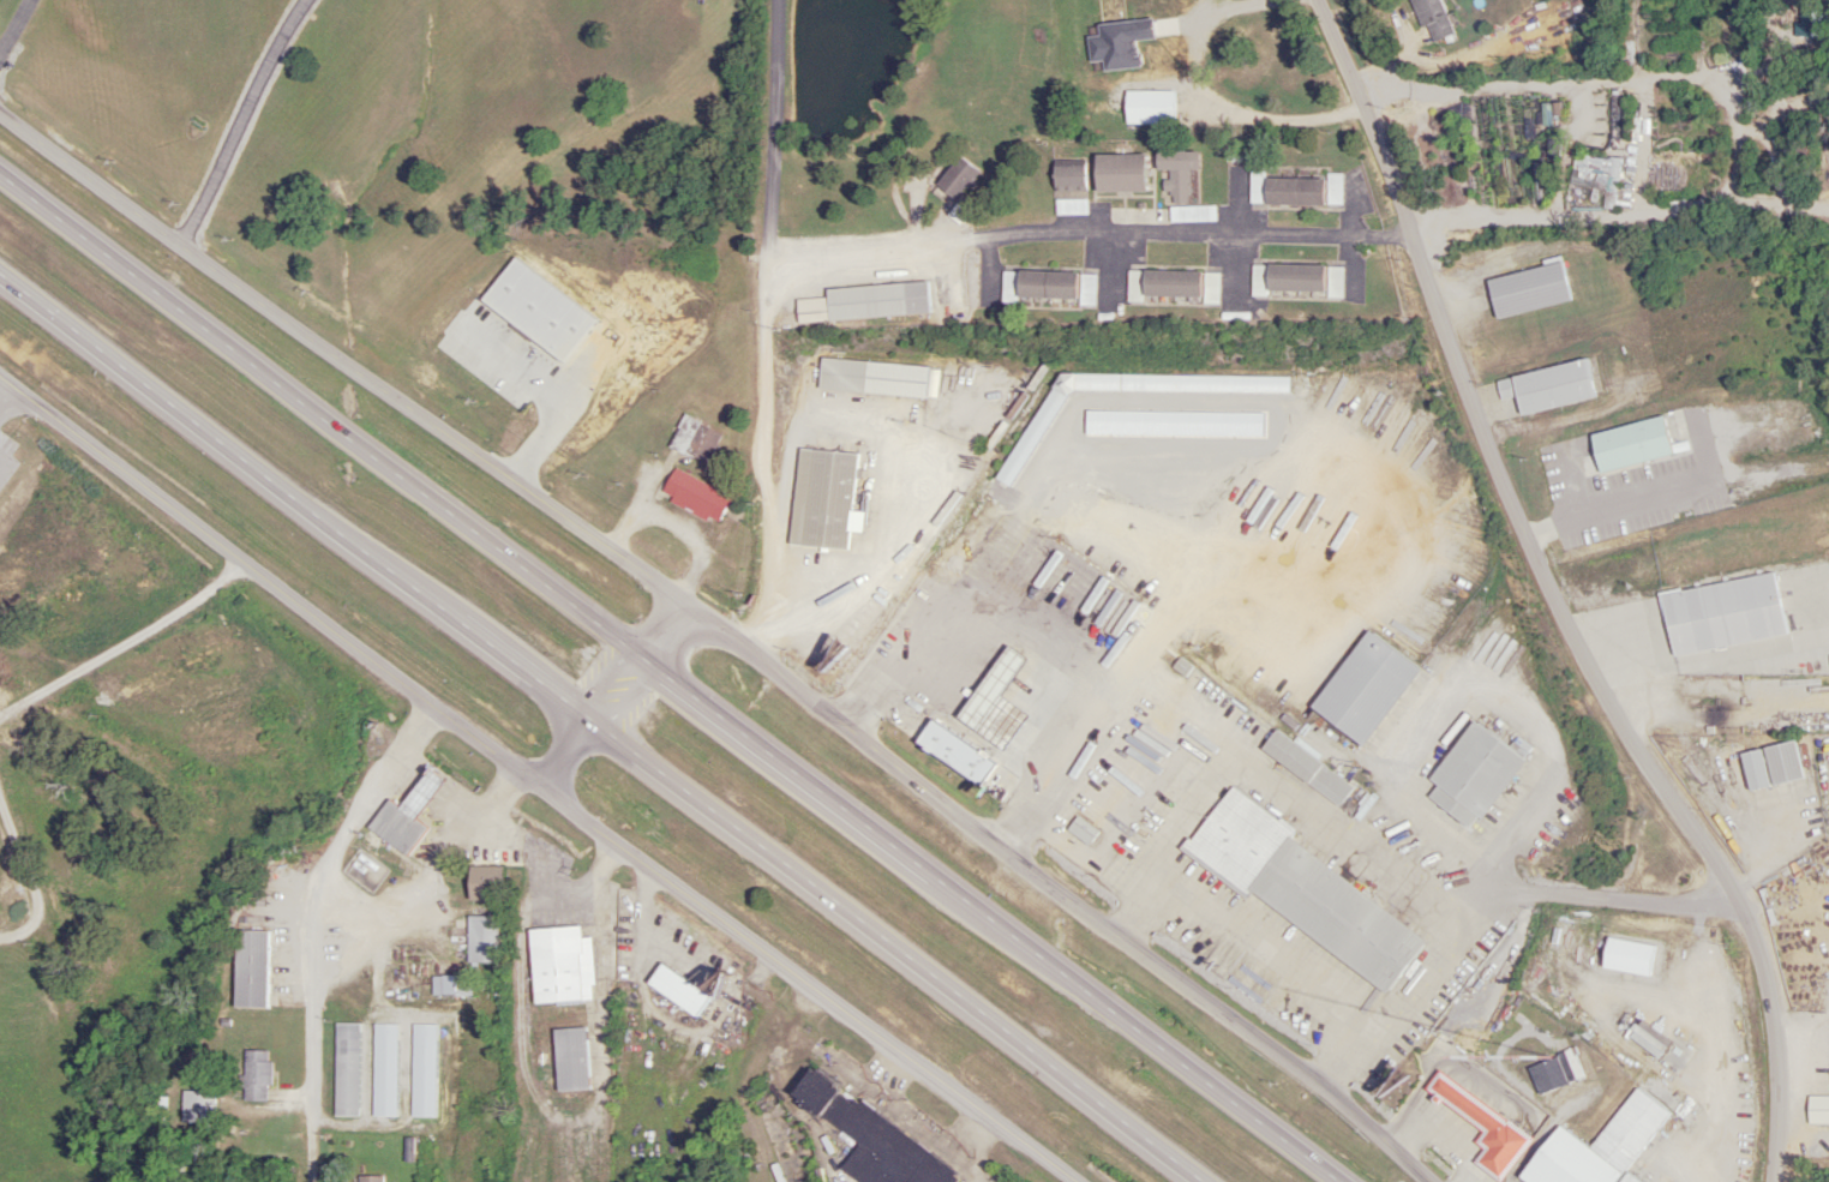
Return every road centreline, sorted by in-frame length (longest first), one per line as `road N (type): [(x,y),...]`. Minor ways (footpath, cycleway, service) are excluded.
road 1 (residential): [(0,119),(632,571),(793,691),(1018,877),(1300,1075),(1425,1181)]
road 2 (residential): [(0,378),(742,944),(1070,1181)]
road 3 (tertiary): [(1771,1181),(1776,1096),(1752,929),(1720,865),(1602,707),(1566,637),(1316,0)]
road 4 (trunk): [(1333,1181),(636,661)]
road 5 (trunk): [(636,661),(0,178)]
road 6 (trunk): [(586,721),(1201,1181)]
road 7 (trunk): [(0,278),(586,721)]
road 8 (track): [(431,708),(380,781),(317,905),(310,1181)]
road 9 (residential): [(365,811),(432,838),(460,833),(532,784),(636,661),(673,604)]
road 10 (residential): [(629,959),(629,941),(694,977),(721,1024),(712,1038),(676,1039),(648,1020),(629,959)]
road 11 (residential): [(806,989),(786,1032),(787,1064),(799,1105),(845,1181)]

